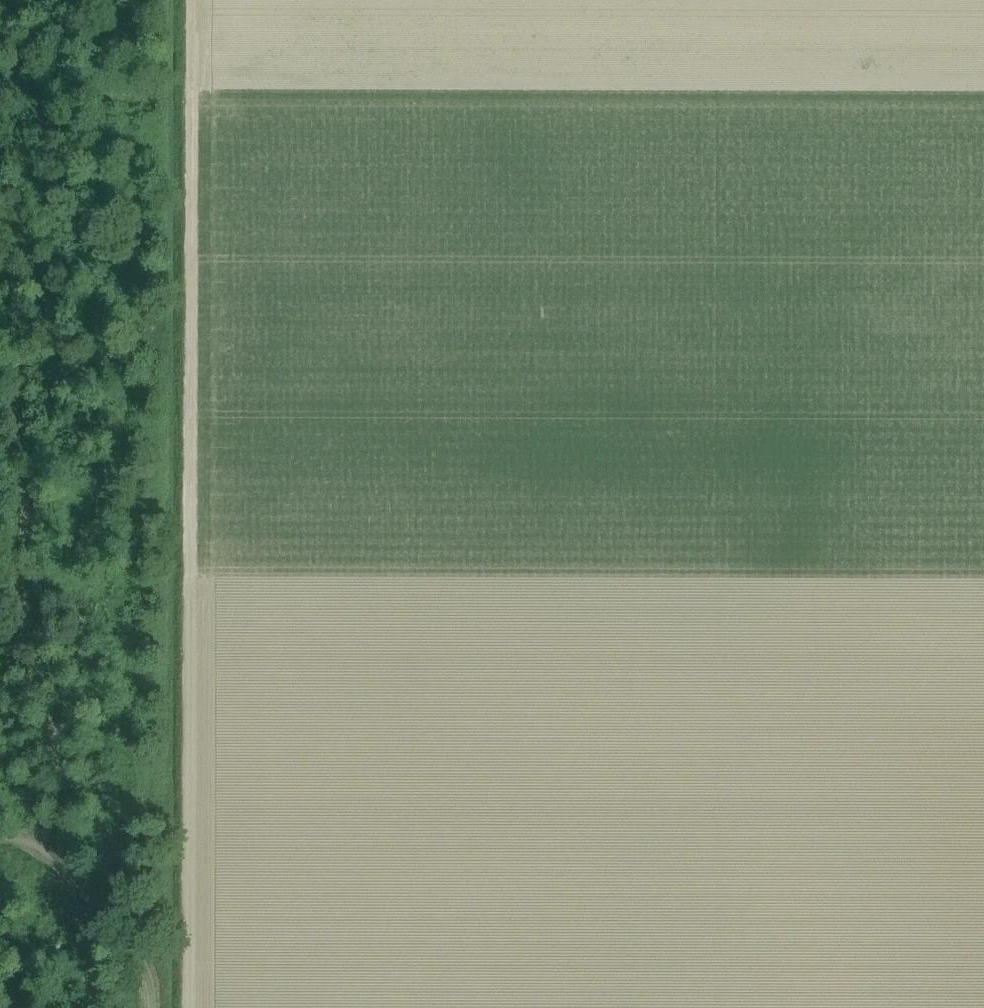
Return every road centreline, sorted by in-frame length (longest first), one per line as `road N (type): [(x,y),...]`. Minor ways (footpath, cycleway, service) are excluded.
road 1 (track): [(152,1007),(143,963),(105,906),(35,848),(0,833)]

